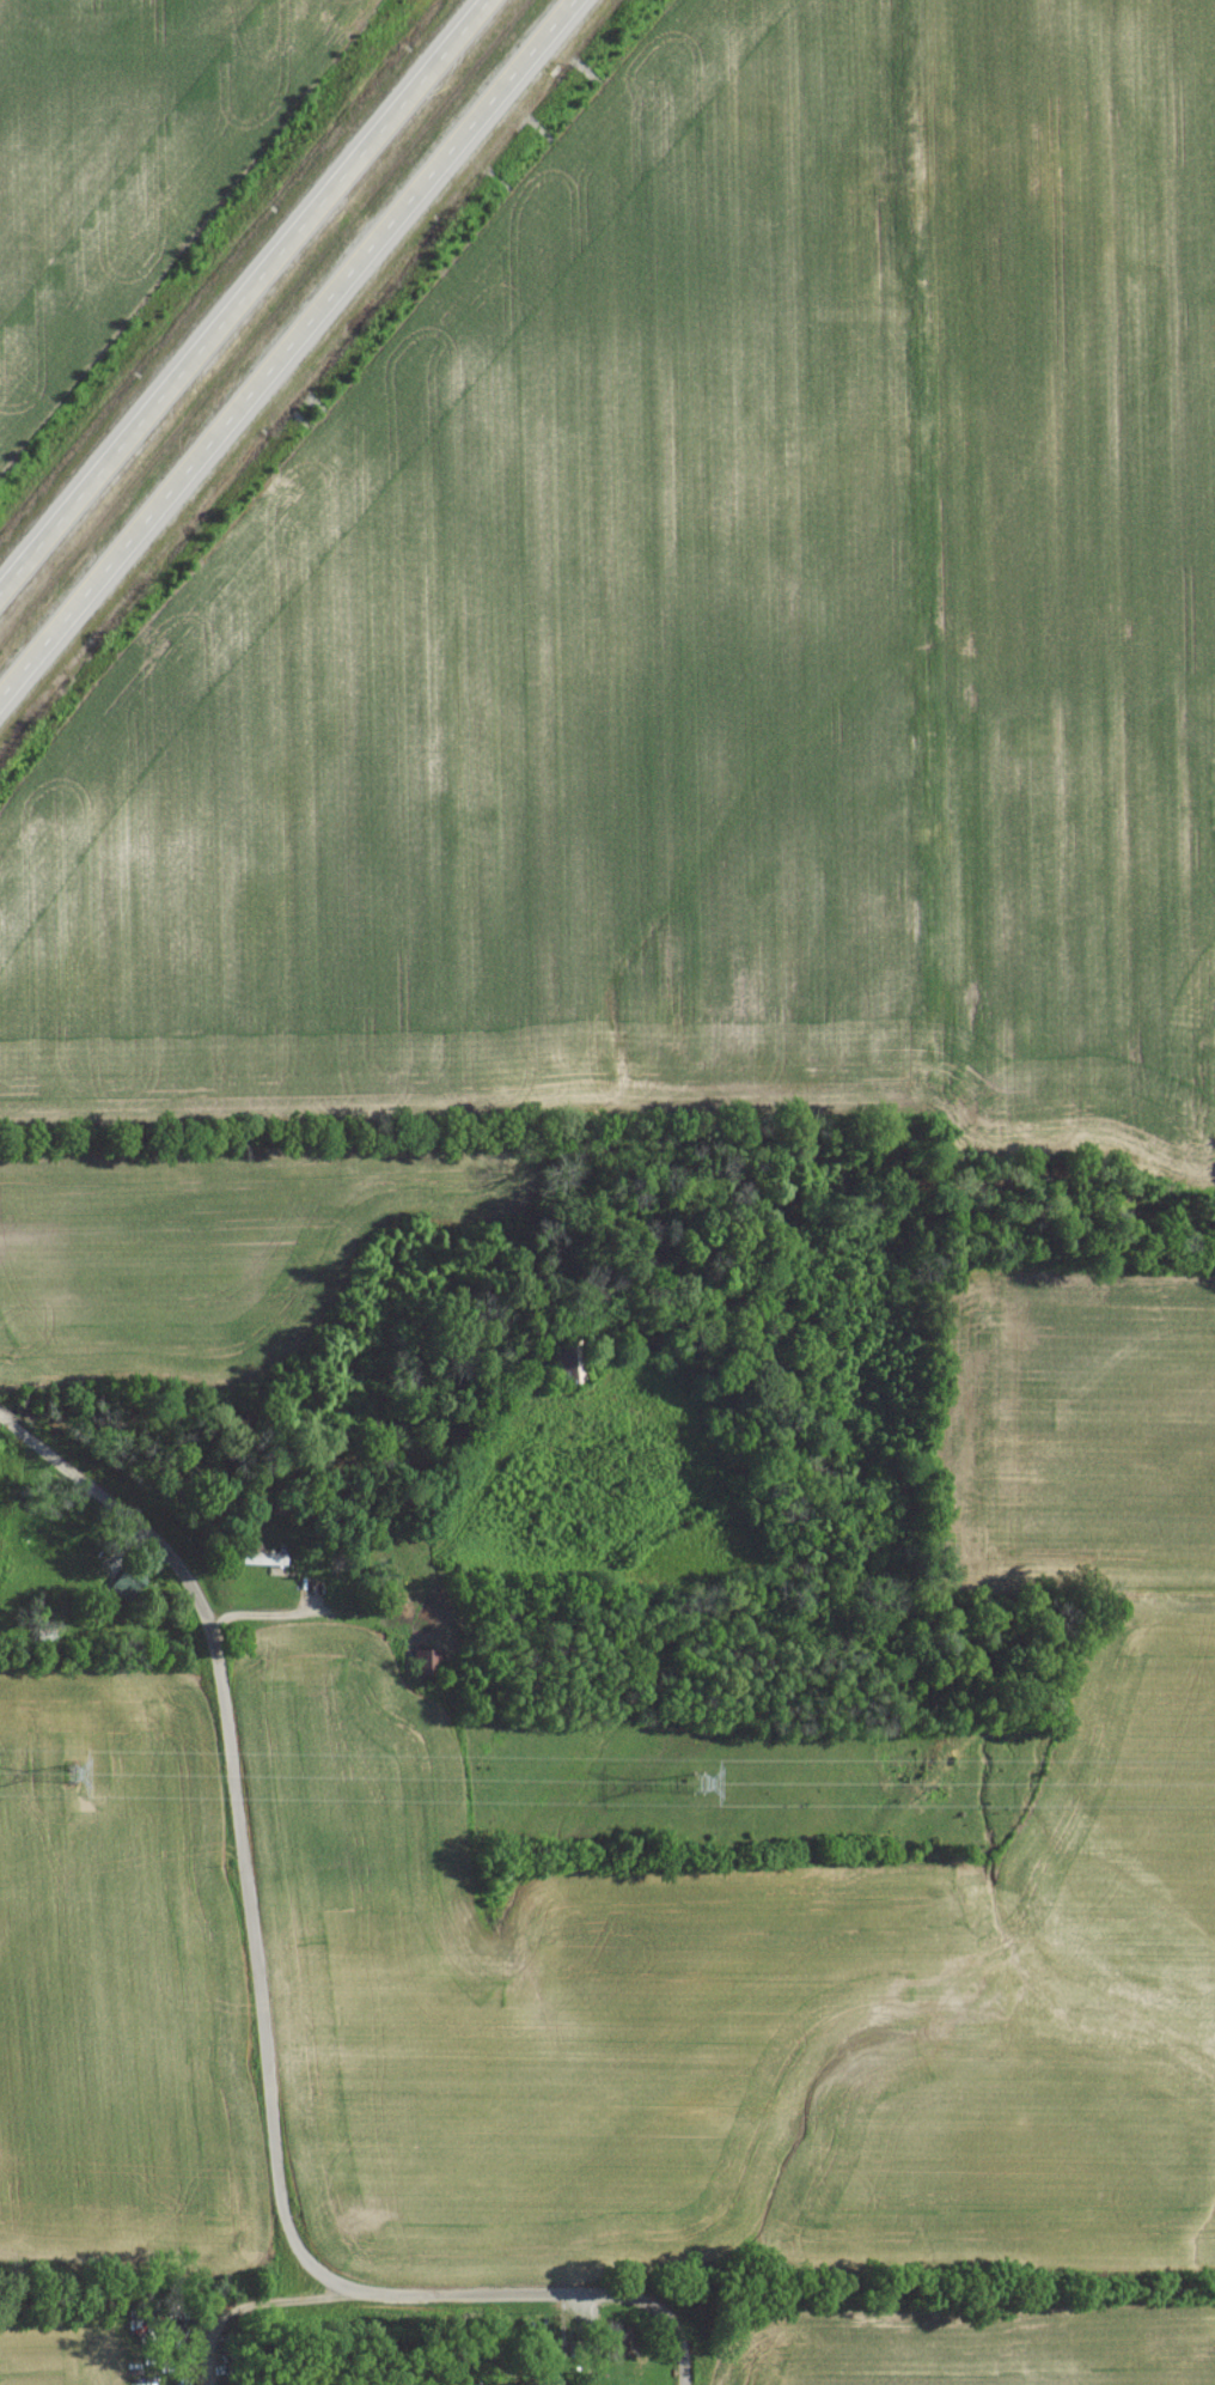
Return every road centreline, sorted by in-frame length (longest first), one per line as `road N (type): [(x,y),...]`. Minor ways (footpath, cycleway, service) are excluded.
road 1 (residential): [(680,2384),(664,2325),(630,2304),(370,2296),(331,2284),(300,2258),(273,2182),(216,1678),(201,1620),(183,1584),(144,1539),(0,1423)]
road 2 (motorway): [(0,713),(585,0)]
road 3 (motorway): [(496,0),(0,610)]

